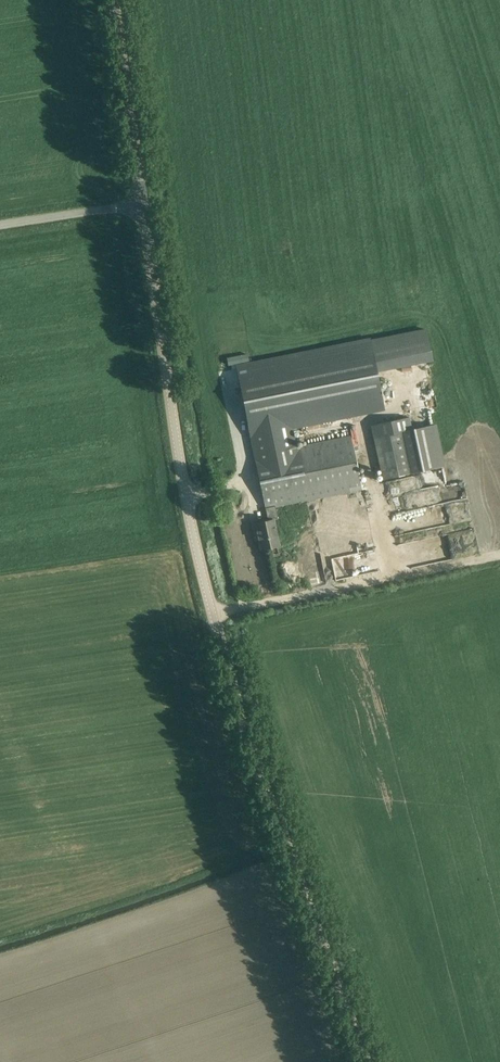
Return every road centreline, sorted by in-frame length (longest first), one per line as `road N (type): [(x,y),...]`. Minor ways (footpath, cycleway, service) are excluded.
road 1 (tertiary): [(366,1061),(225,660),(194,541),(143,205)]
road 2 (track): [(212,611),(499,550)]
road 3 (tertiary): [(143,205),(113,0)]
road 4 (unclassified): [(0,226),(143,205)]

